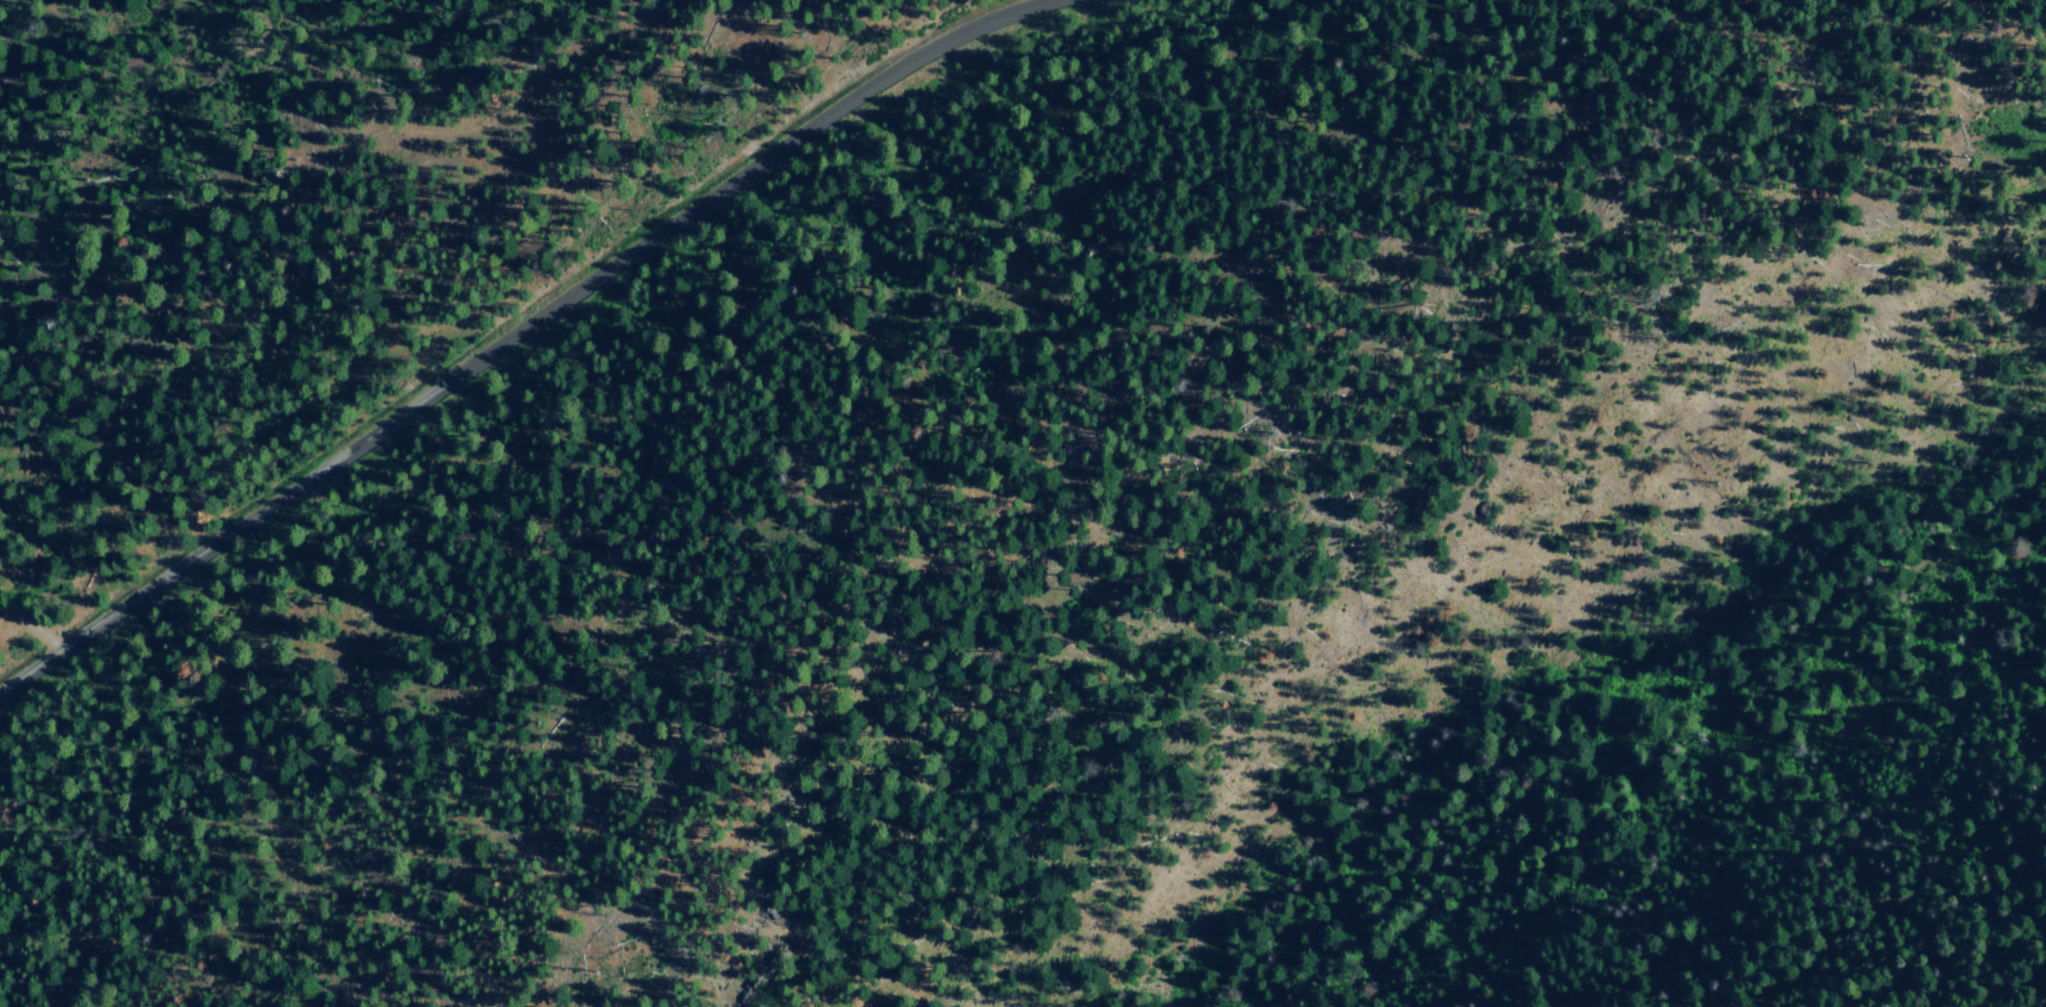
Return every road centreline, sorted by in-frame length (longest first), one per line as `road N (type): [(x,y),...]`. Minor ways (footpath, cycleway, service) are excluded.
road 1 (tertiary): [(0,691),(784,142),(935,45),(1050,0)]

